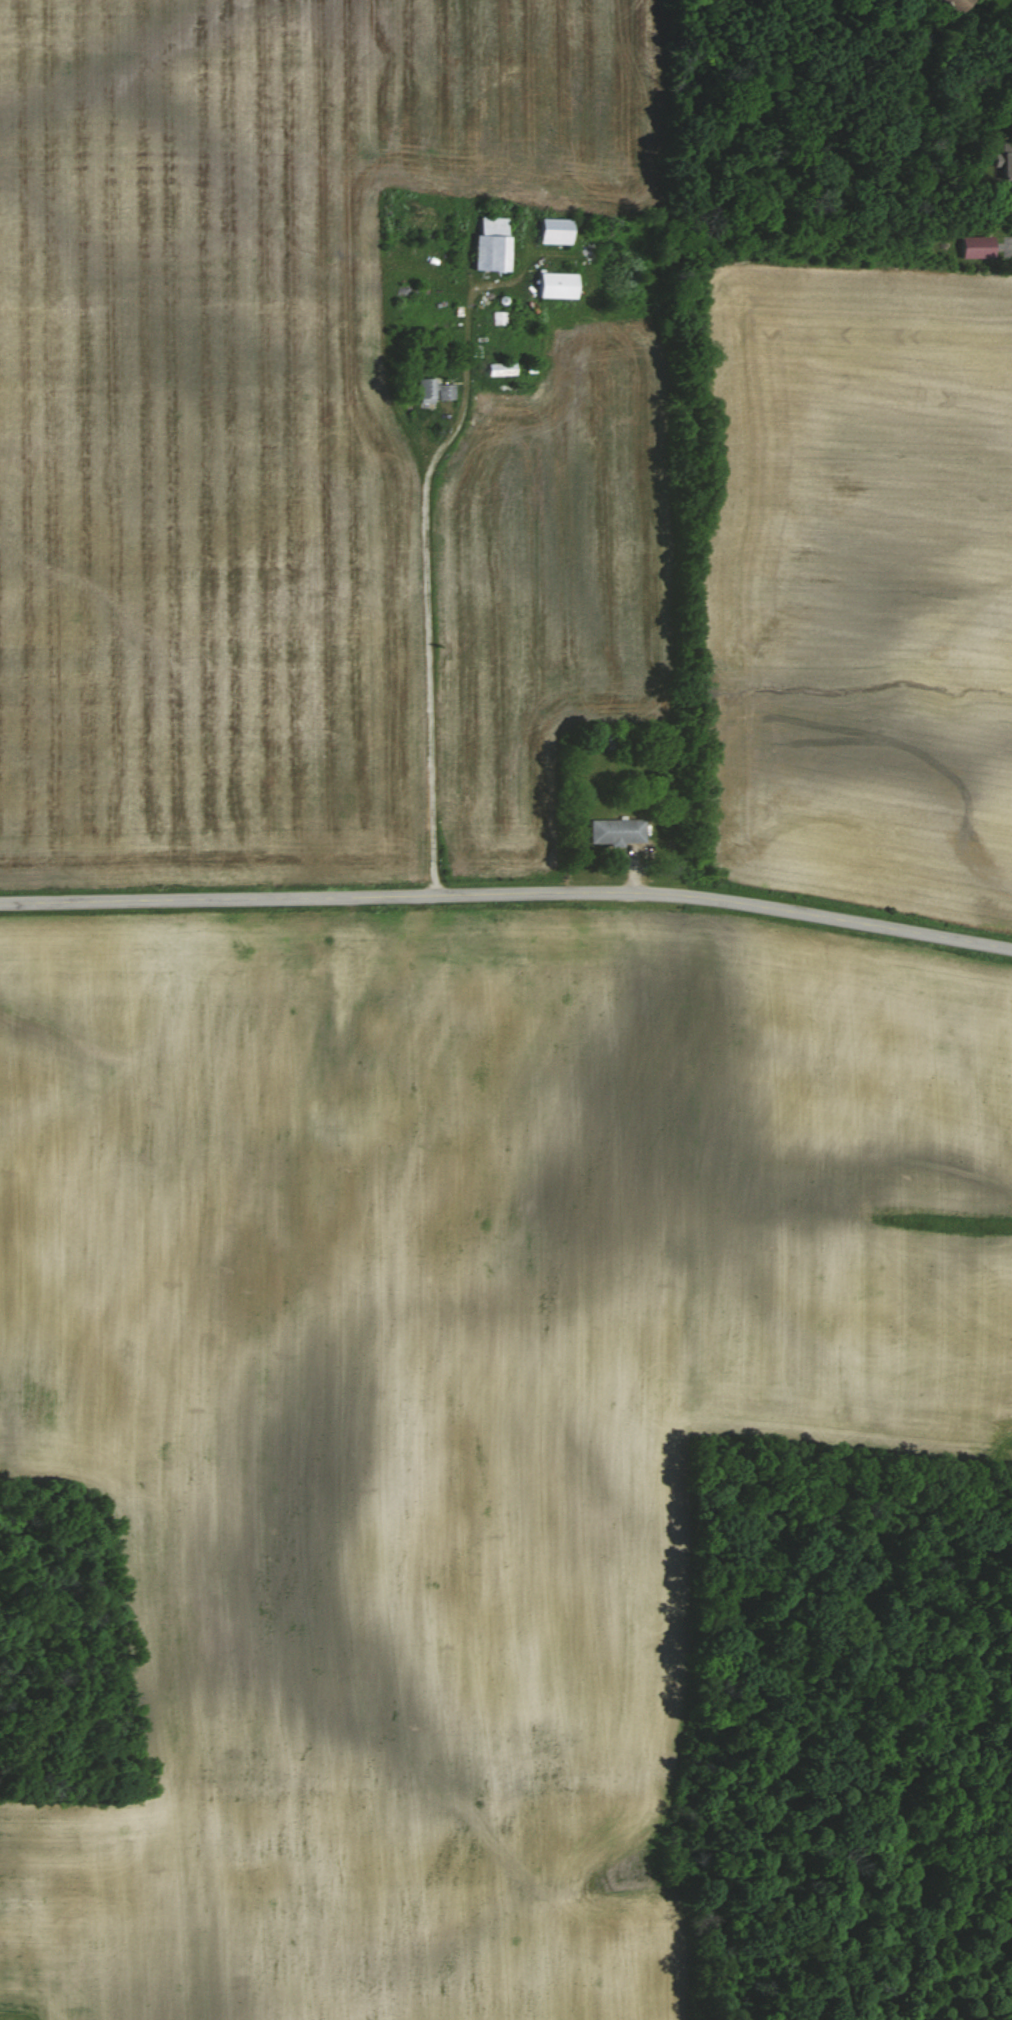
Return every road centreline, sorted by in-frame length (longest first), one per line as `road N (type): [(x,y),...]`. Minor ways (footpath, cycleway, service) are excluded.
road 1 (tertiary): [(0,903),(647,893),(1011,950)]

